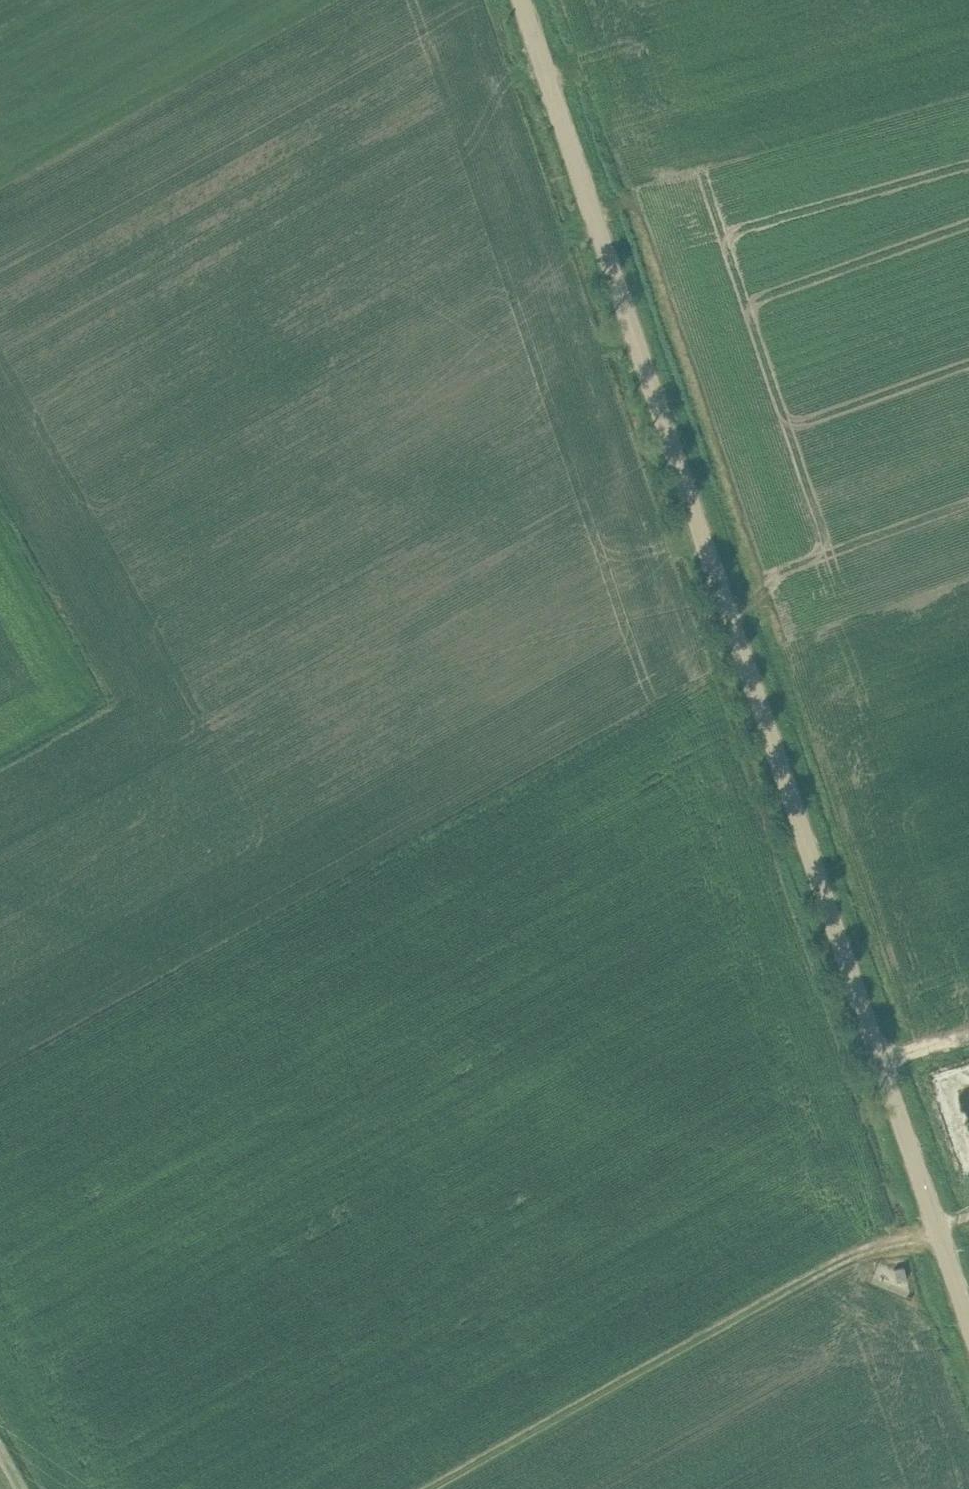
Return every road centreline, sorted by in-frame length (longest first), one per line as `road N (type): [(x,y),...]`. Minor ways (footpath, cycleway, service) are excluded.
road 1 (unclassified): [(968,1319),(523,0)]

